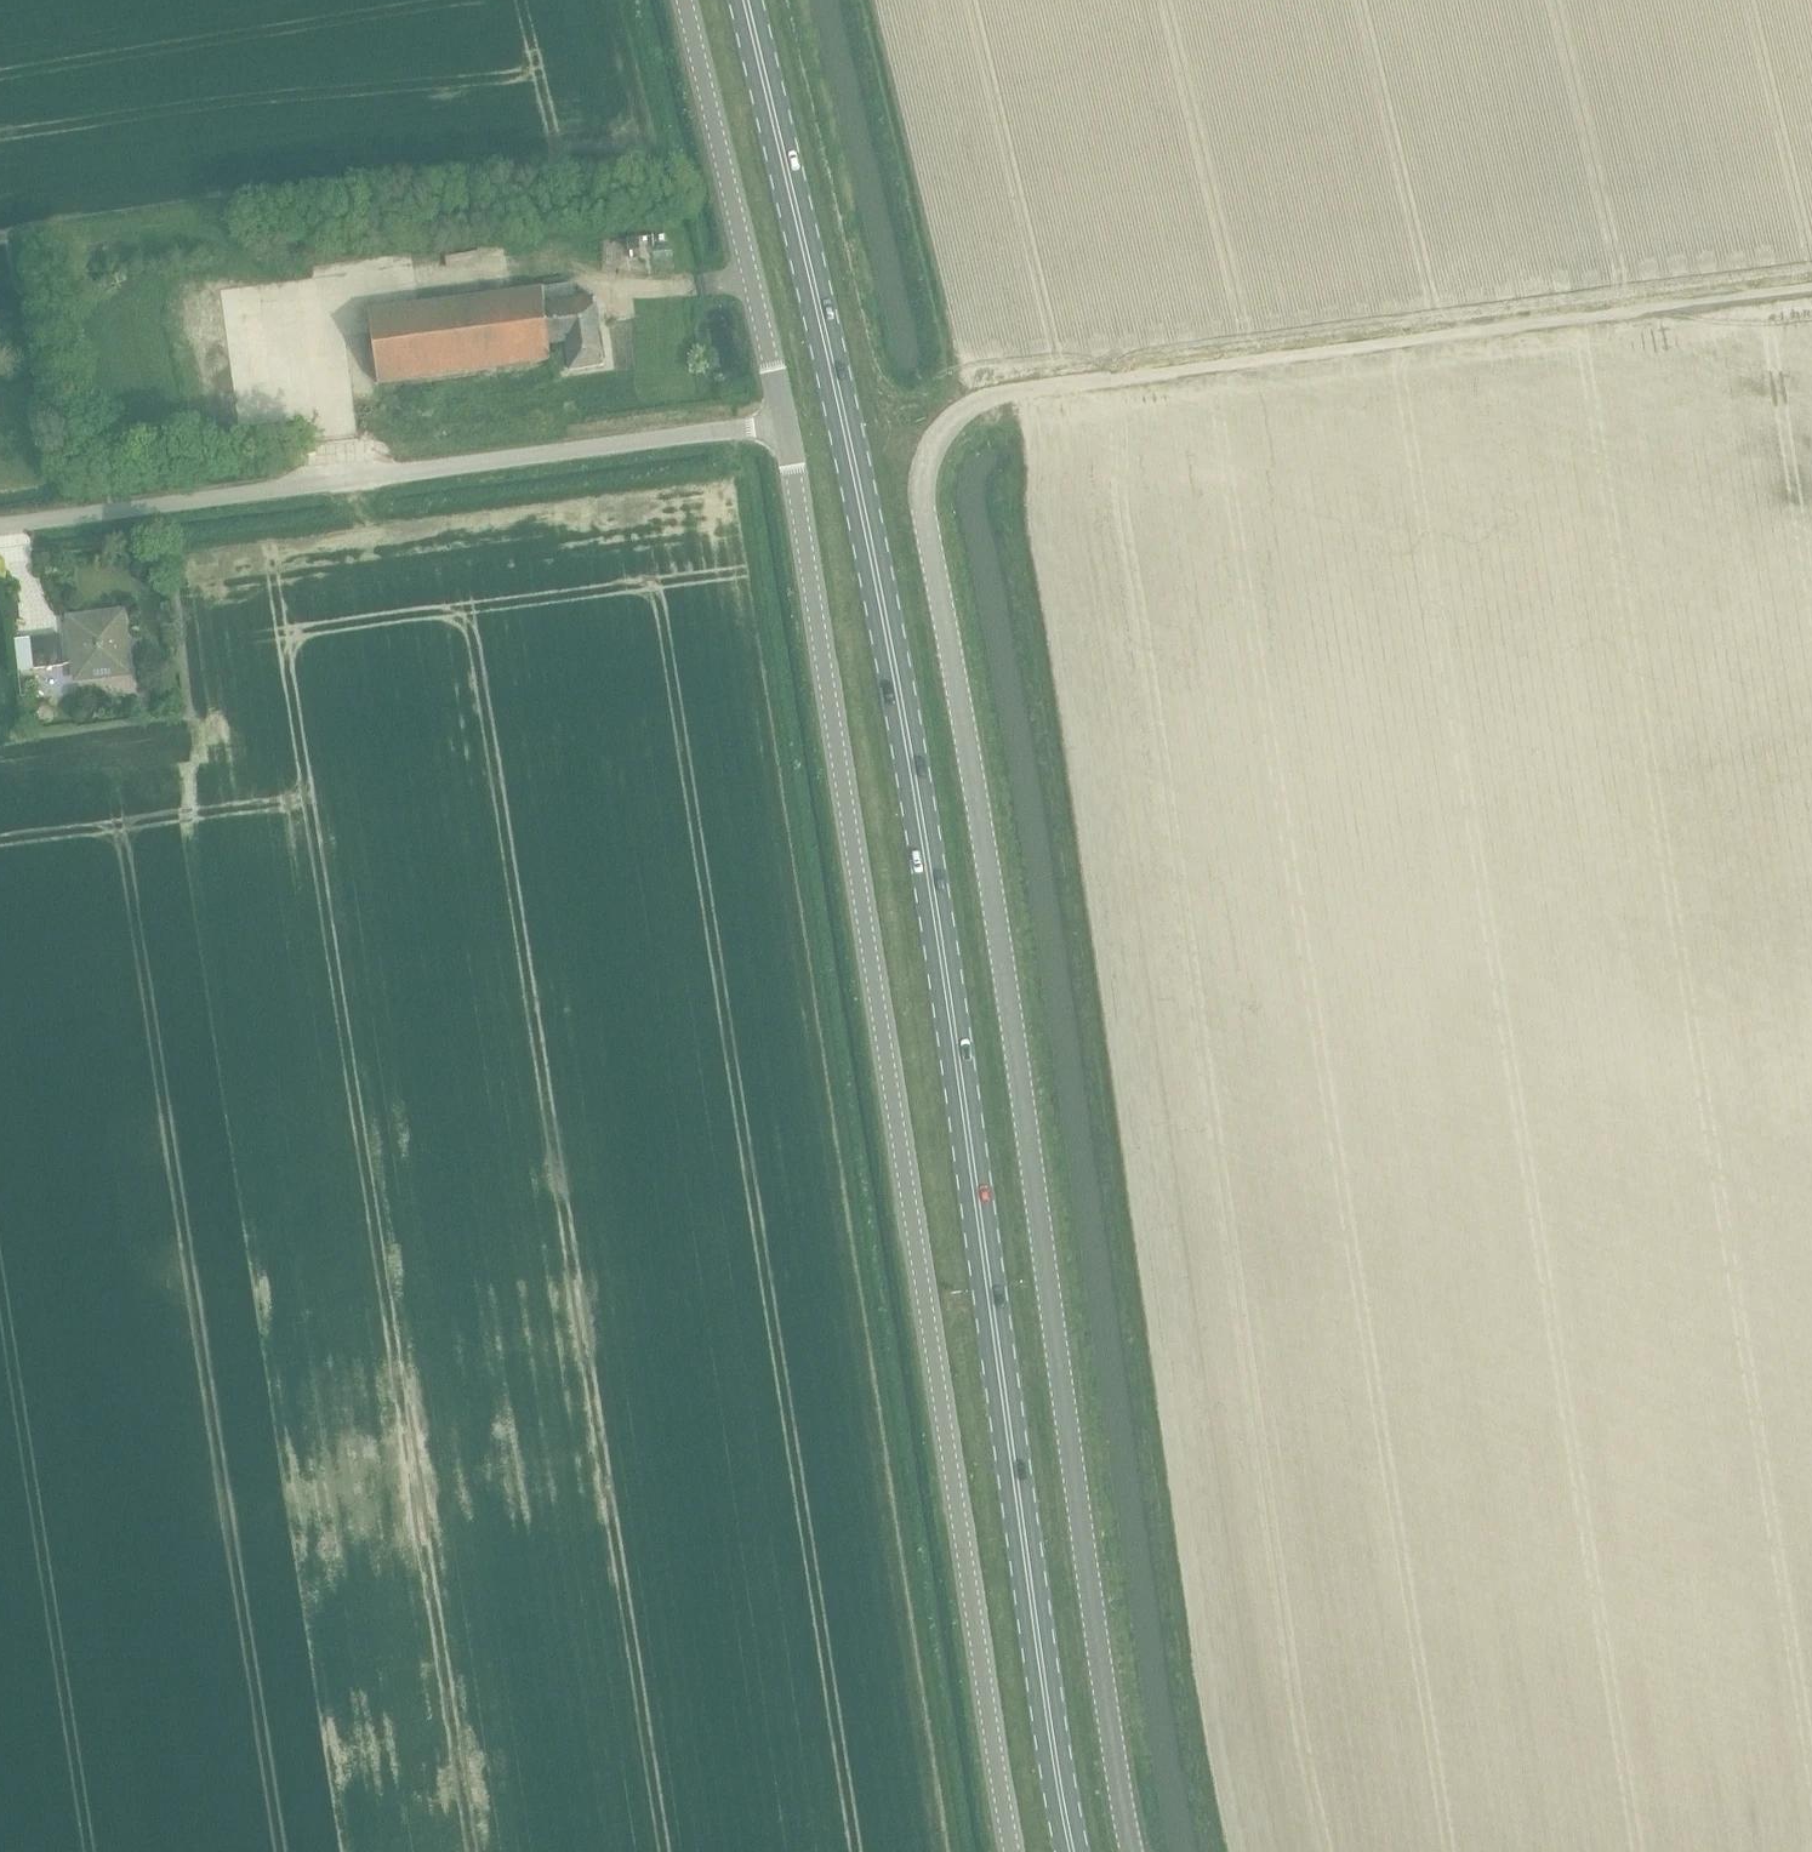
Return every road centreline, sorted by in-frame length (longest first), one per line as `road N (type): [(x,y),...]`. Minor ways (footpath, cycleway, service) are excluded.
road 1 (primary): [(1072,1851),(910,760),(841,412),(744,0)]
road 2 (unclassified): [(1012,1851),(784,423)]
road 3 (unclassified): [(1131,1851),(993,911),(921,507),(935,441)]
road 4 (track): [(935,441),(961,413),(1017,389),(1811,285)]
road 5 (unclassified): [(0,526),(784,423)]
road 6 (unclassified): [(784,423),(685,0)]

